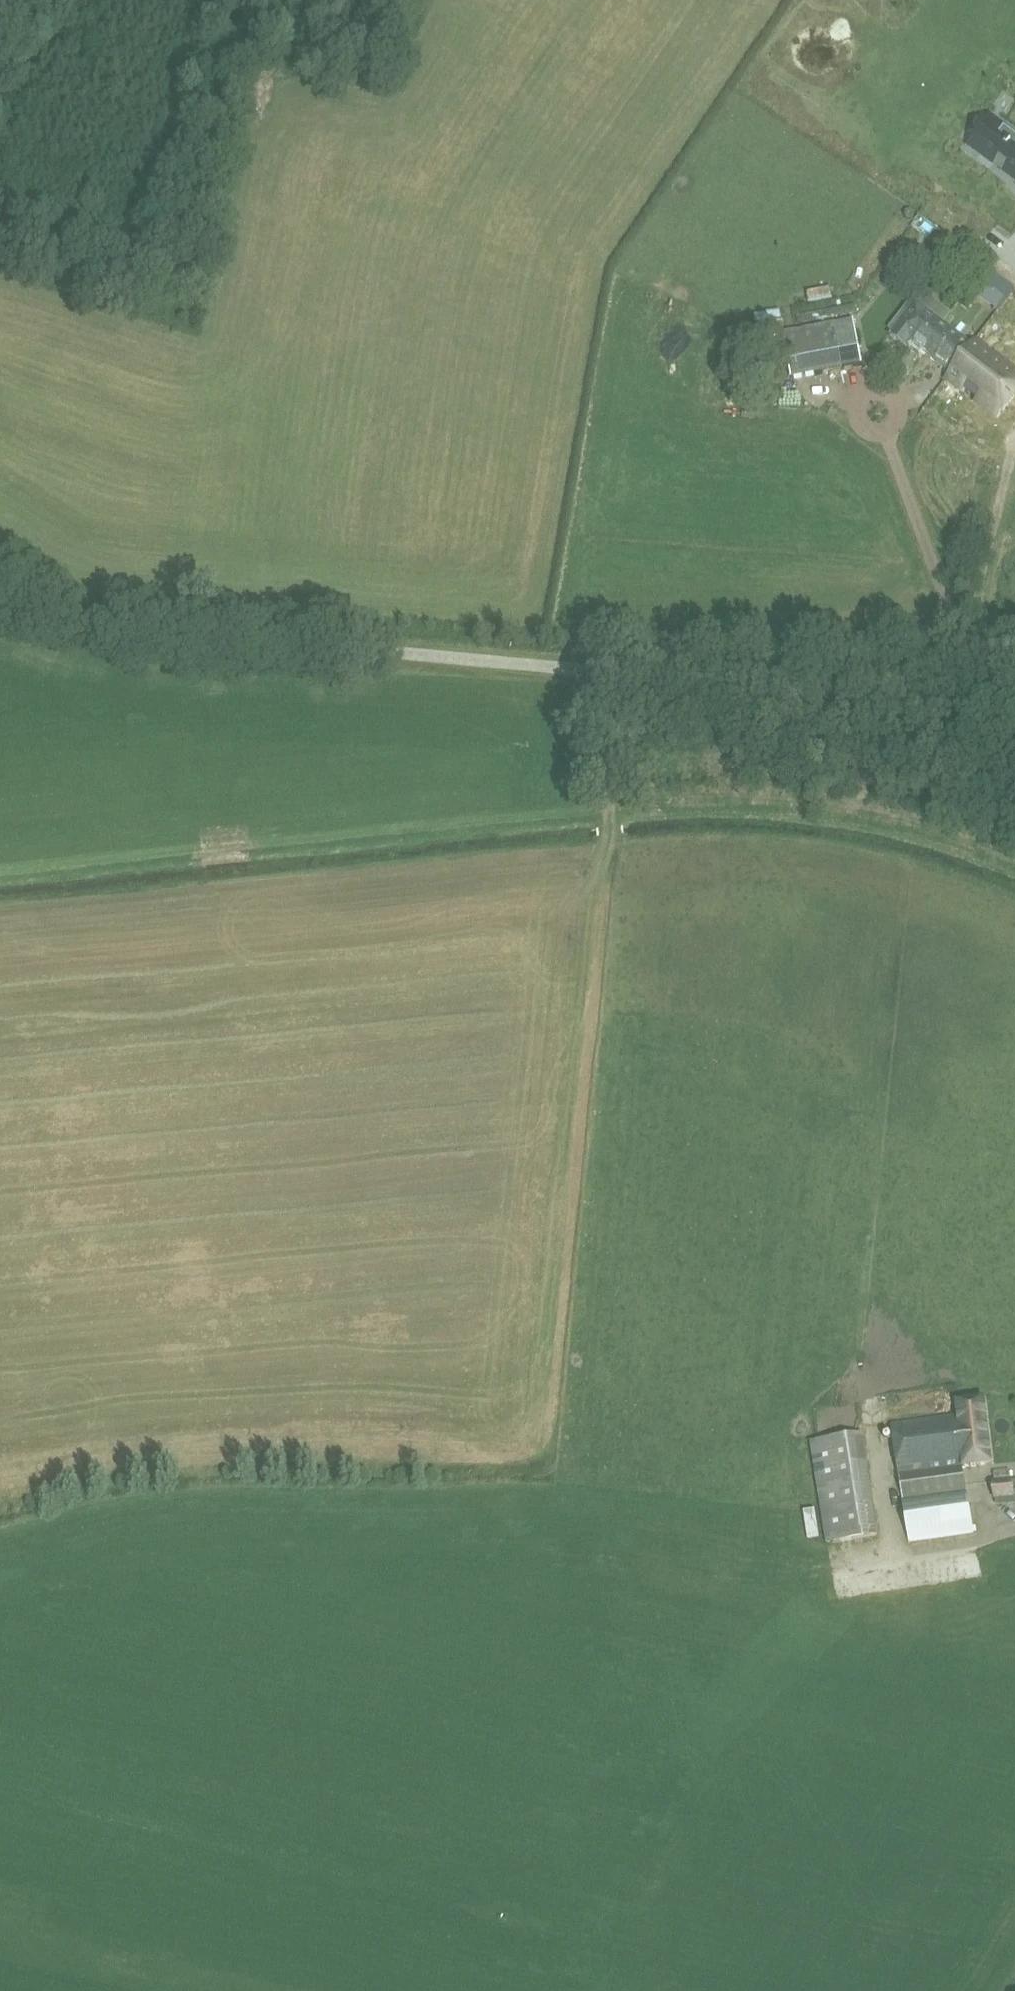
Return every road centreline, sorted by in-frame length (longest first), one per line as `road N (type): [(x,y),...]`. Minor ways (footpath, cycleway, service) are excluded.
road 1 (unclassified): [(1014,646),(881,682),(769,687),(104,624),(54,614),(0,584)]
road 2 (track): [(624,669),(610,840)]

